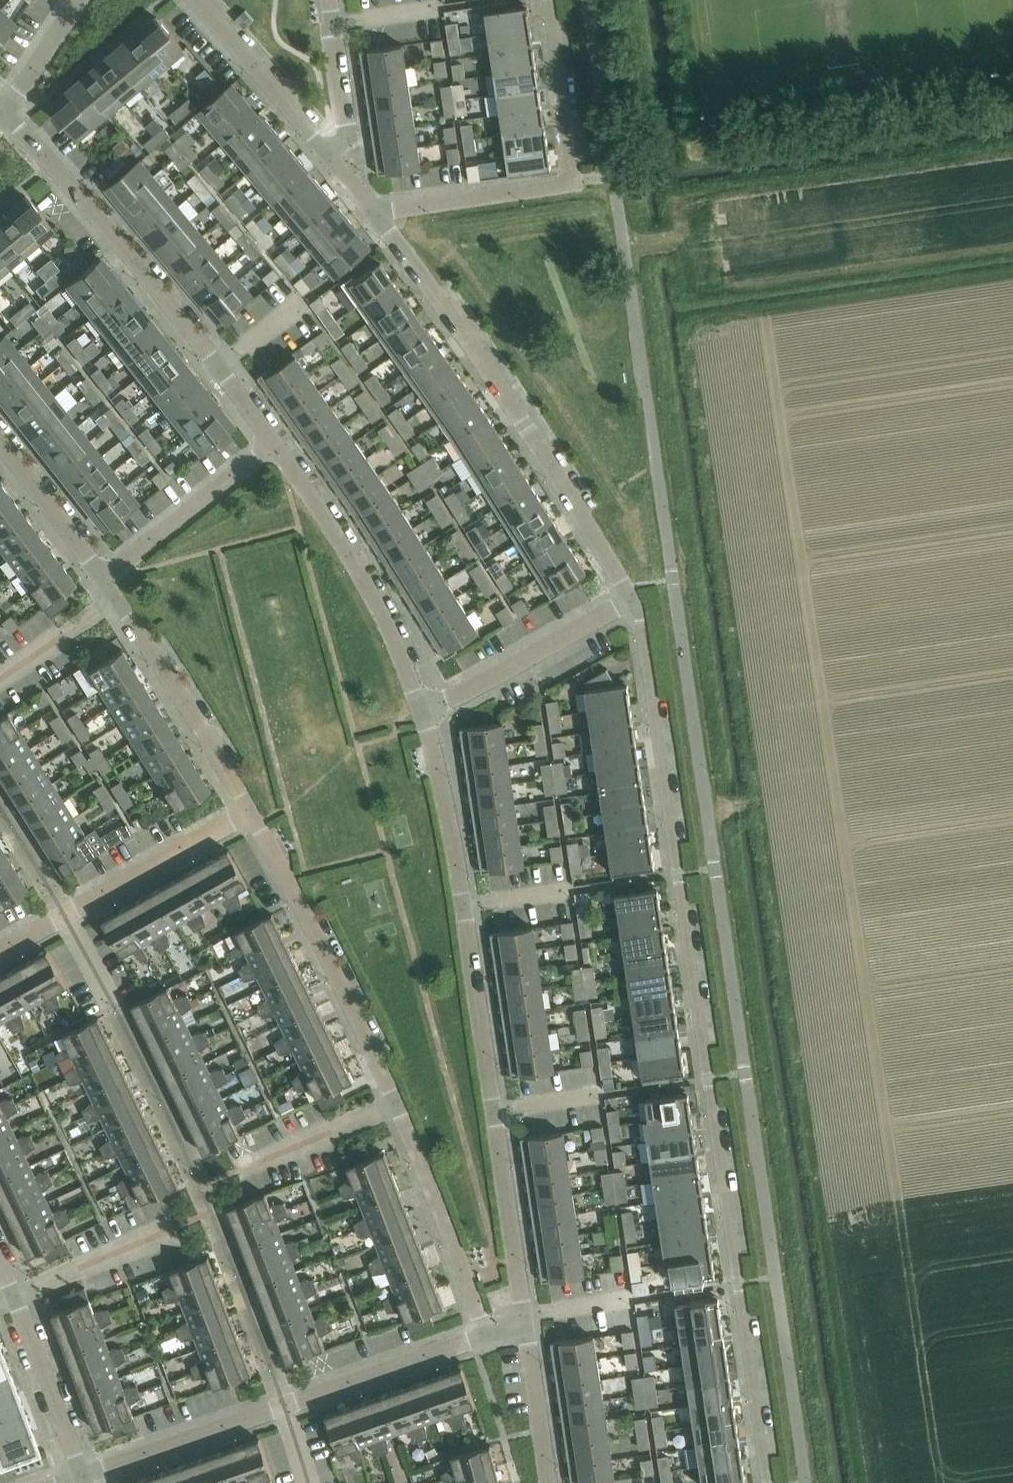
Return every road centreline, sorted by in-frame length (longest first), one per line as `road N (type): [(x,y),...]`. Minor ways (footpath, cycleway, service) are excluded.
road 1 (residential): [(768,1482),(641,622),(630,598)]
road 2 (residential): [(522,1316),(431,710)]
road 3 (residential): [(630,598),(525,423),(377,213)]
road 4 (residential): [(274,445),(9,105)]
road 5 (residential): [(377,213),(573,184),(550,0)]
road 6 (residential): [(385,1108),(252,812)]
road 7 (residential): [(431,710),(274,445)]
road 8 (residential): [(252,812),(116,598)]
road 9 (residential): [(472,1335),(385,1108)]
road 10 (residential): [(431,710),(630,598)]
road 11 (residential): [(73,1478),(286,1402)]
road 12 (residential): [(104,579),(274,445)]
road 13 (residential): [(66,914),(252,812)]
road 14 (residential): [(332,156),(193,0)]
road 15 (residential): [(286,1402),(472,1335)]
road 16 (residential): [(73,1478),(10,1301)]
road 17 (residential): [(10,1301),(175,1226)]
road 18 (residential): [(104,579),(0,441)]
road 19 (residential): [(547,1482),(522,1316)]
road 20 (residential): [(237,1175),(385,1108)]
road 21 (residential): [(332,156),(346,135),(329,0)]
road 22 (residential): [(0,689),(116,598)]
road 23 (residential): [(9,105),(77,0)]

